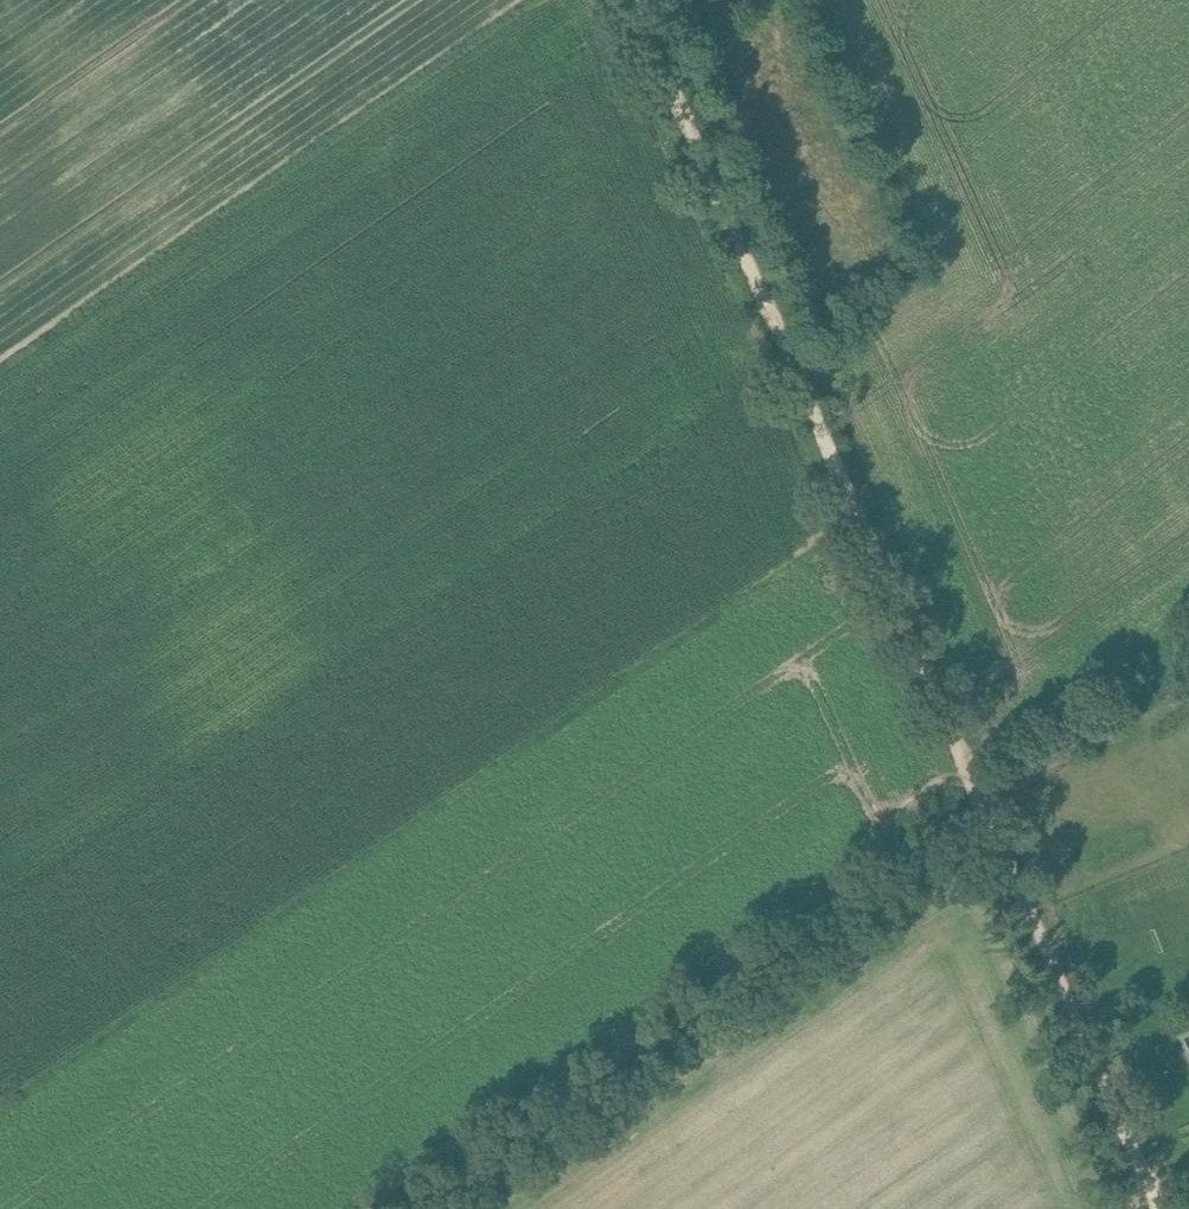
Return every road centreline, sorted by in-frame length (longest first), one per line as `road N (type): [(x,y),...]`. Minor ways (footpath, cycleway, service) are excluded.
road 1 (track): [(637,0),(971,799)]
road 2 (track): [(971,799),(388,1208)]
road 3 (track): [(971,799),(1073,1019)]
road 4 (unclassified): [(1073,1019),(1158,1208)]

